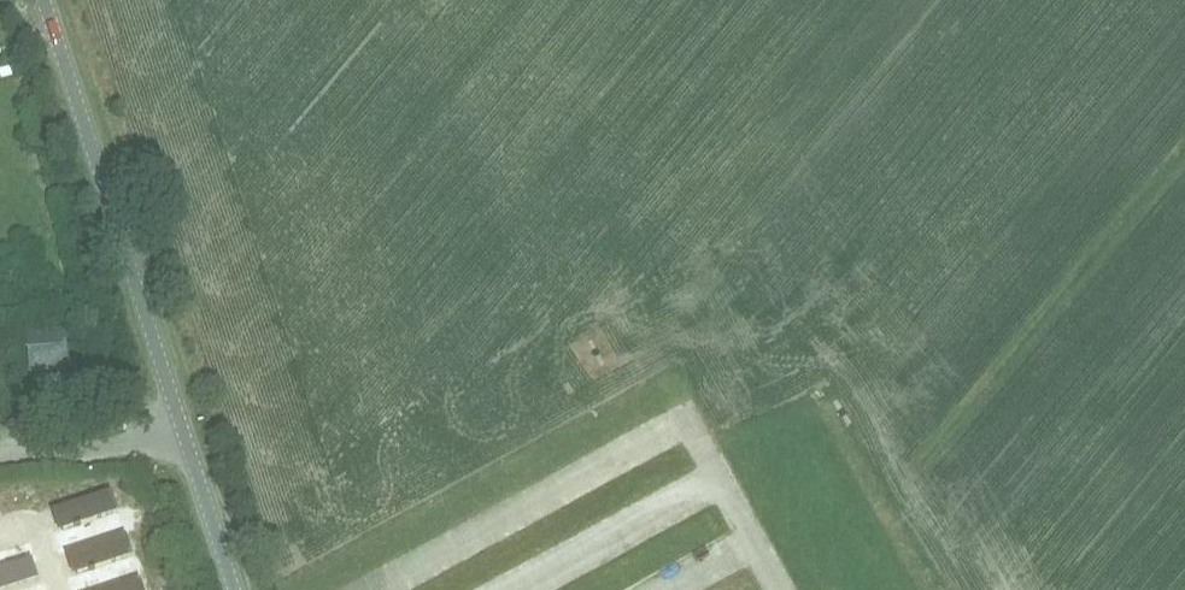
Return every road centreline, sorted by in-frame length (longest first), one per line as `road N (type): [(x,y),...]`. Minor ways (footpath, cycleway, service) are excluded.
road 1 (unclassified): [(234,589),(46,0)]

